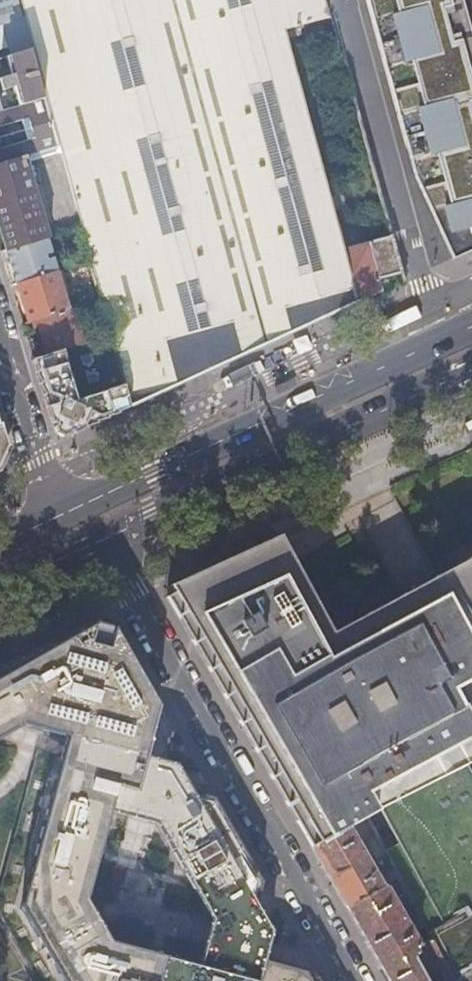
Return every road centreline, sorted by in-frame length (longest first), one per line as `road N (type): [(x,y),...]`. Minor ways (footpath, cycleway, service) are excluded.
road 1 (residential): [(349,980),(94,543)]
road 2 (primary): [(94,543),(471,371)]
road 3 (primary): [(420,352),(52,520)]
road 4 (residential): [(344,0),(428,305)]
road 5 (residential): [(0,335),(52,520)]

